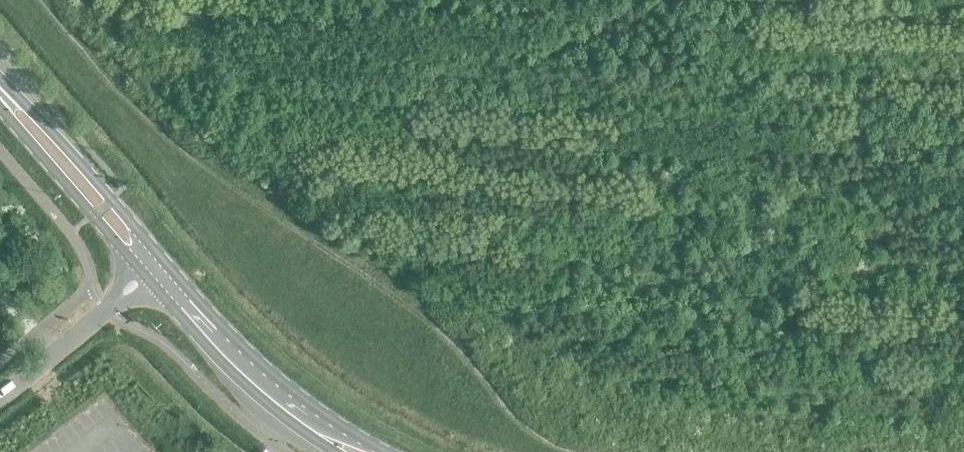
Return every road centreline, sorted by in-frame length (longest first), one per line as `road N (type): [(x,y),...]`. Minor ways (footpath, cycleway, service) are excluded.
road 1 (secondary): [(355,451),(261,387),(153,275)]
road 2 (secondary): [(153,275),(0,96)]
road 3 (unclassified): [(0,398),(153,275)]

